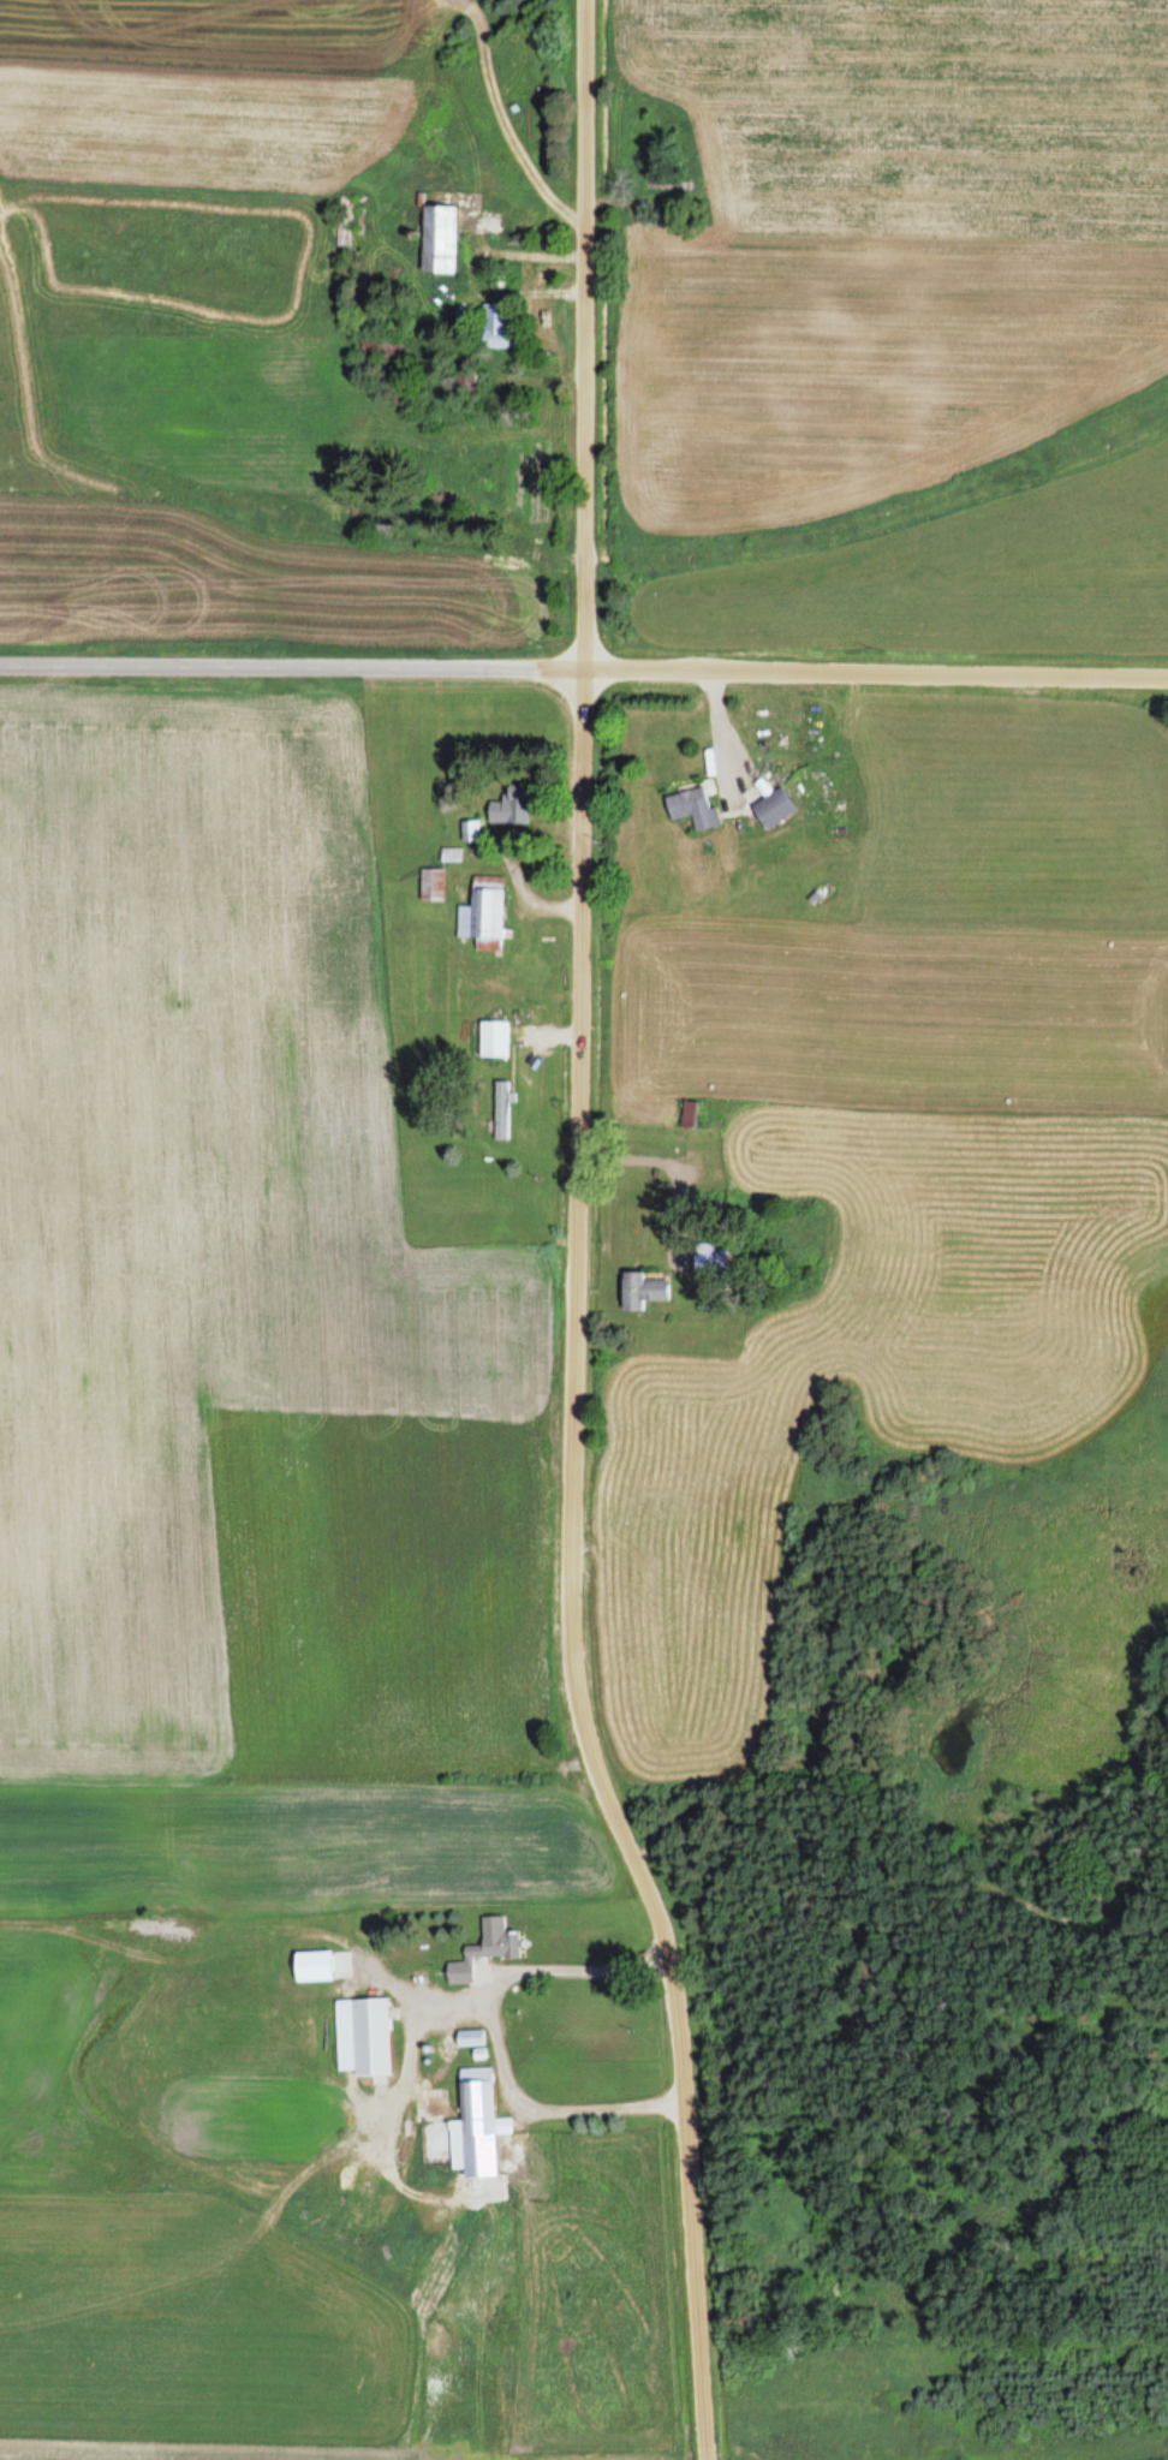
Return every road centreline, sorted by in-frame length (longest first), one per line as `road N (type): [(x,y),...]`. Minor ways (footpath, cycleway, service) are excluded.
road 1 (residential): [(706,2459),(671,1974),(649,1893),(592,1770),(571,1687),(584,667)]
road 2 (residential): [(584,667),(582,0)]
road 3 (residential): [(584,667),(0,662)]
road 4 (residential): [(1167,677),(584,667)]

